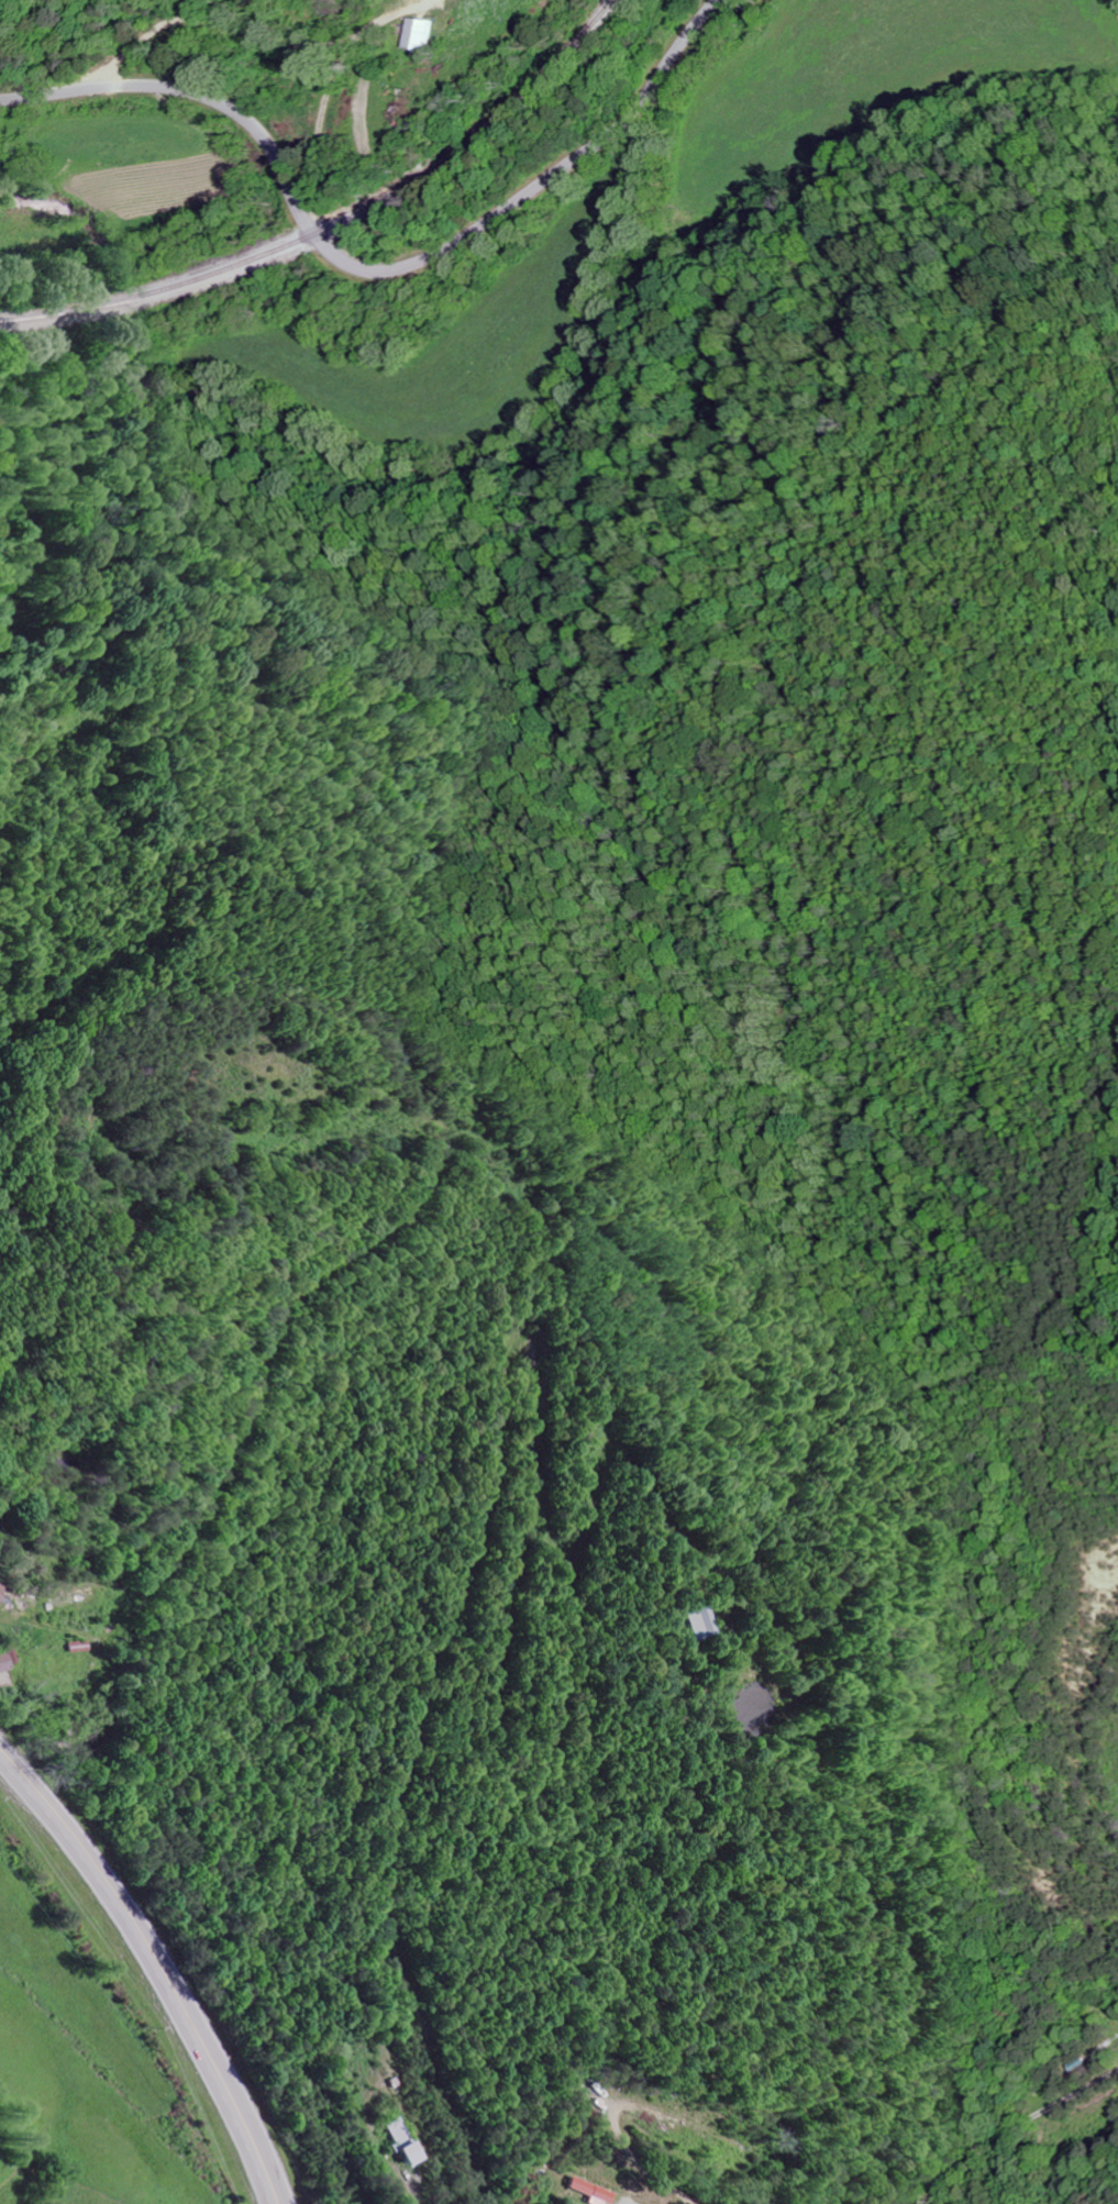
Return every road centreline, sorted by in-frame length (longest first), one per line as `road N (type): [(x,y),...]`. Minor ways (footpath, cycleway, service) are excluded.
road 1 (residential): [(719,0),(612,131),(457,235),(368,272),(321,252),(270,157),(222,111),(139,88),(0,103)]
road 2 (primary): [(0,1748),(125,1907),(215,2061),(282,2203)]

